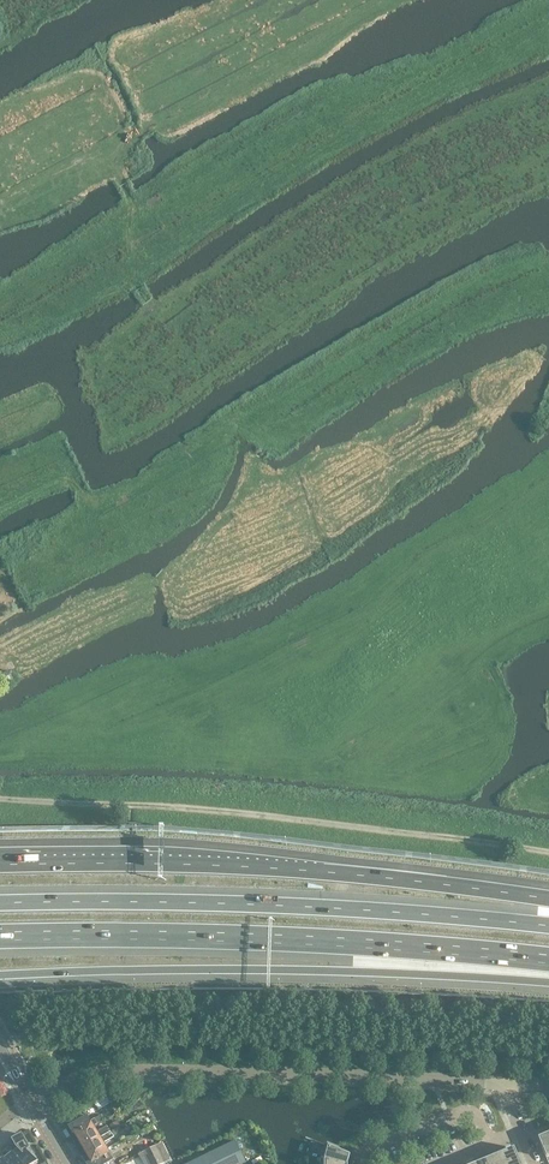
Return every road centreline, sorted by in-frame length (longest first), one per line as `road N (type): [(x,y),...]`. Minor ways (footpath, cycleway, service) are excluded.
road 1 (motorway): [(548,898),(319,872),(0,864)]
road 2 (motorway): [(0,937),(293,938),(548,960)]
road 3 (motorway): [(548,925),(293,906),(0,904)]
road 4 (motorway): [(0,975),(173,967),(548,978)]
road 5 (residential): [(511,1083),(121,1071),(80,1078),(31,1102)]
road 6 (residential): [(489,1145),(468,1112),(367,1153)]

